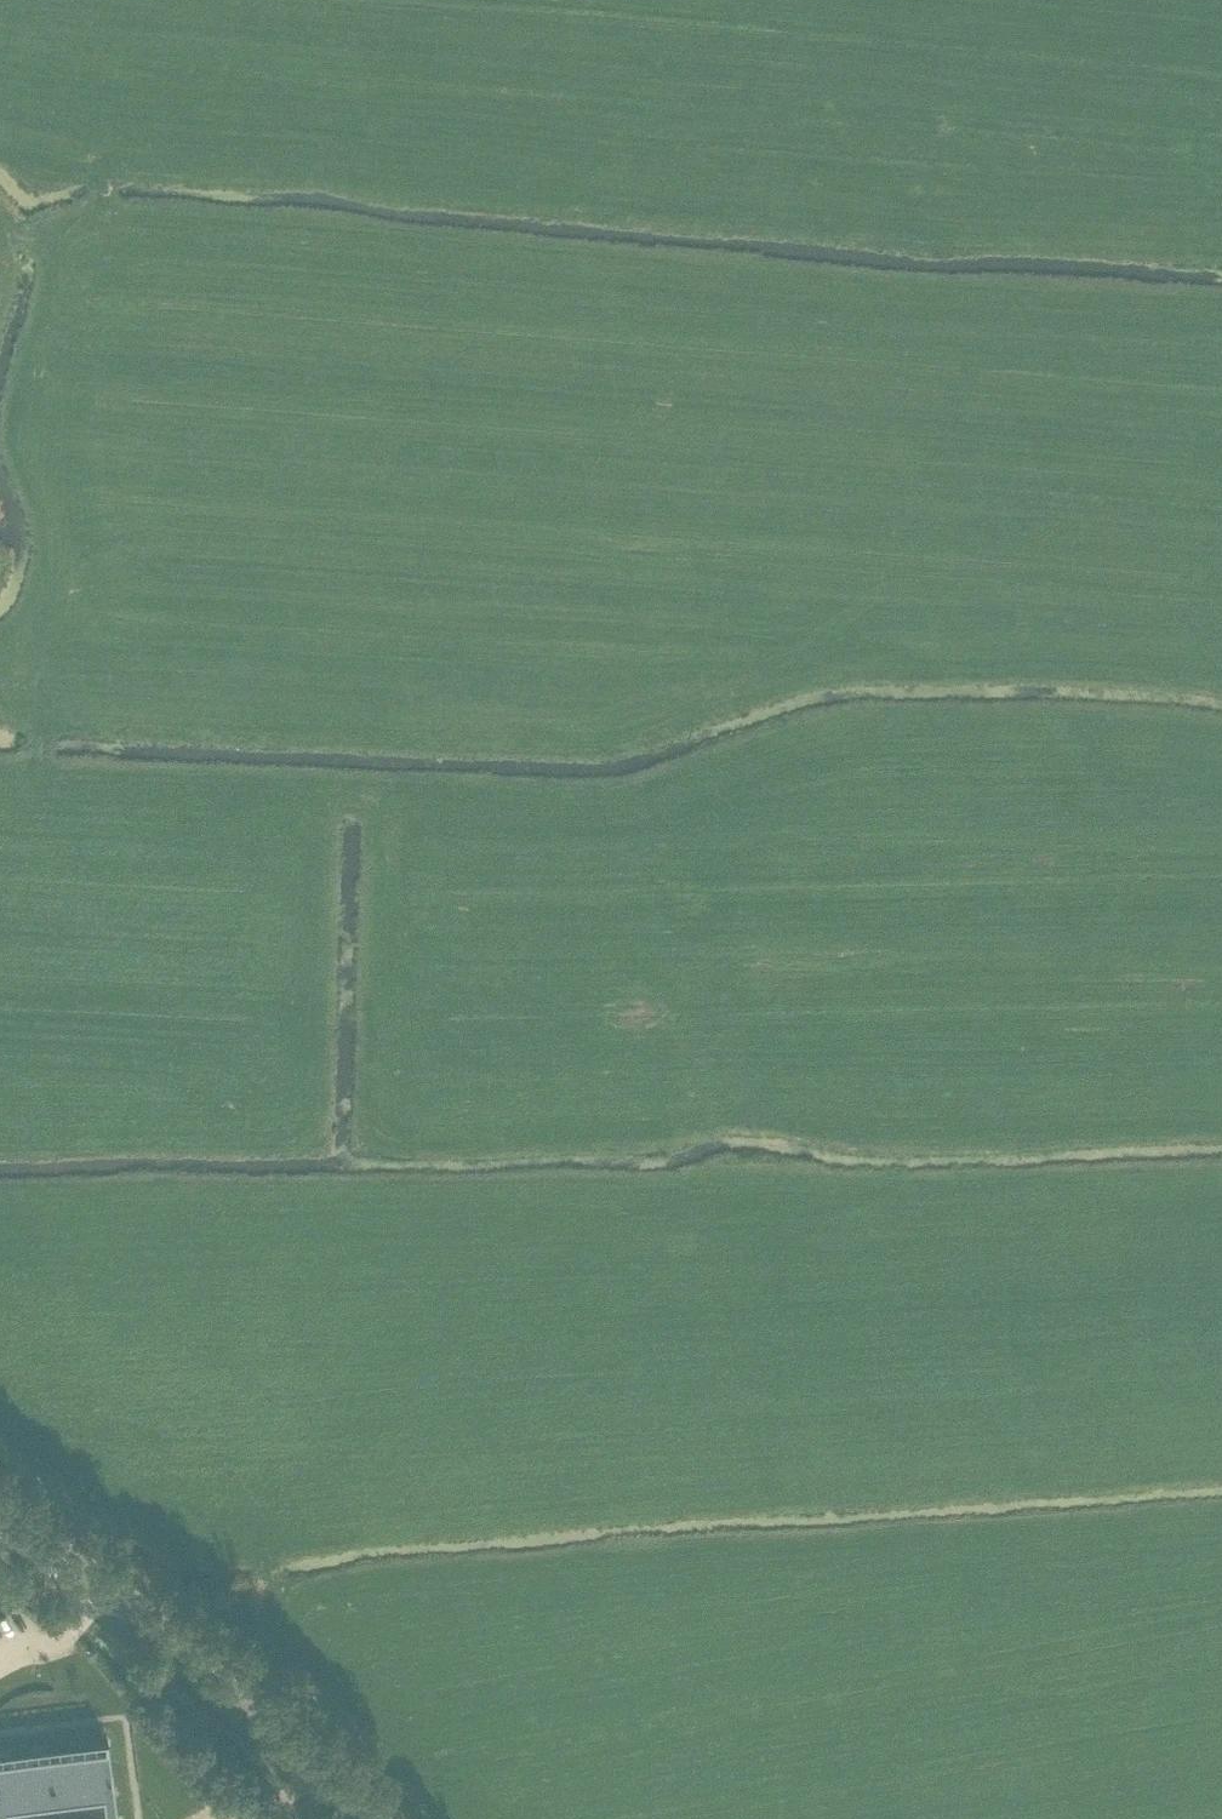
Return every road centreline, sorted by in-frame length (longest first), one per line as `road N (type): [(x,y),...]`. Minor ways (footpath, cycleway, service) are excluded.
road 1 (unclassified): [(0,1515),(256,1707),(365,1818)]

